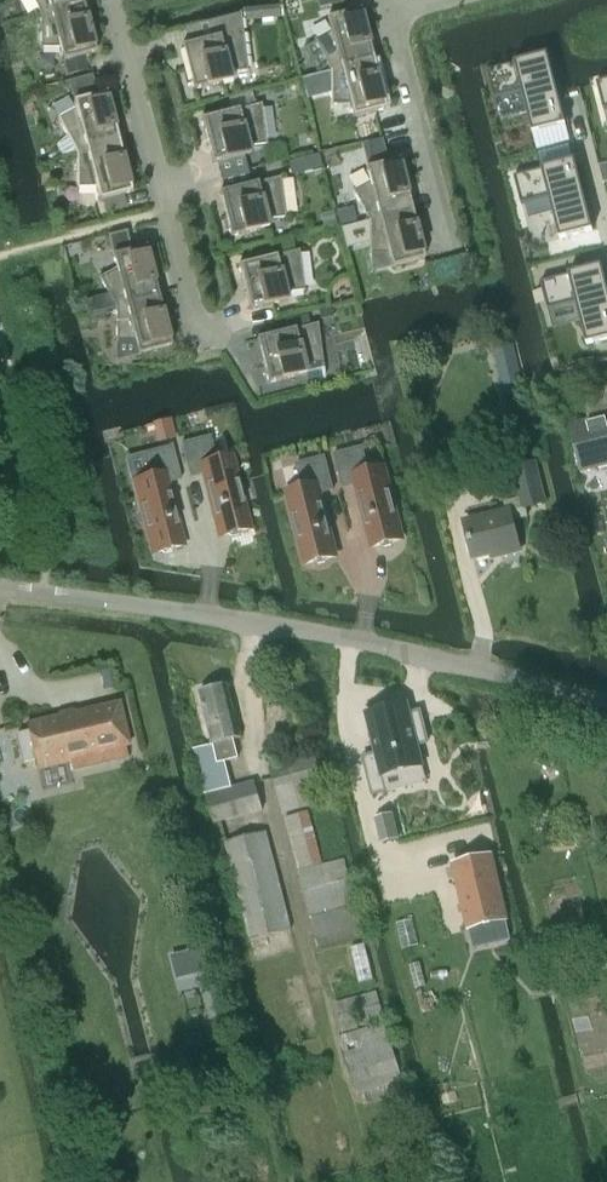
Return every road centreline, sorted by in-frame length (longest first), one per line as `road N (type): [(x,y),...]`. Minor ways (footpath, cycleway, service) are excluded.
road 1 (unclassified): [(606,701),(435,658),(0,590)]
road 2 (residential): [(203,330),(121,0)]
road 3 (residential): [(454,254),(392,2)]

